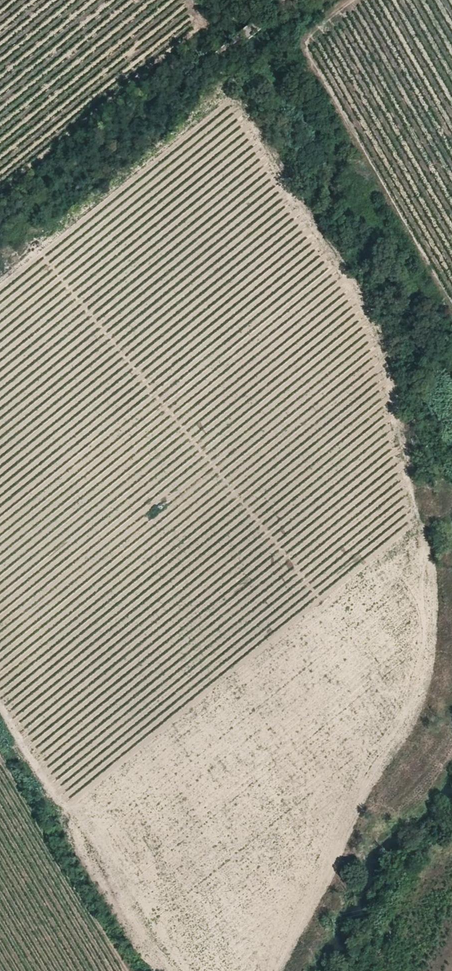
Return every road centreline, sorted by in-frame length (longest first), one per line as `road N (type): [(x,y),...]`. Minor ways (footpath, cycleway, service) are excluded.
road 1 (track): [(372,0),(303,57),(451,334)]

